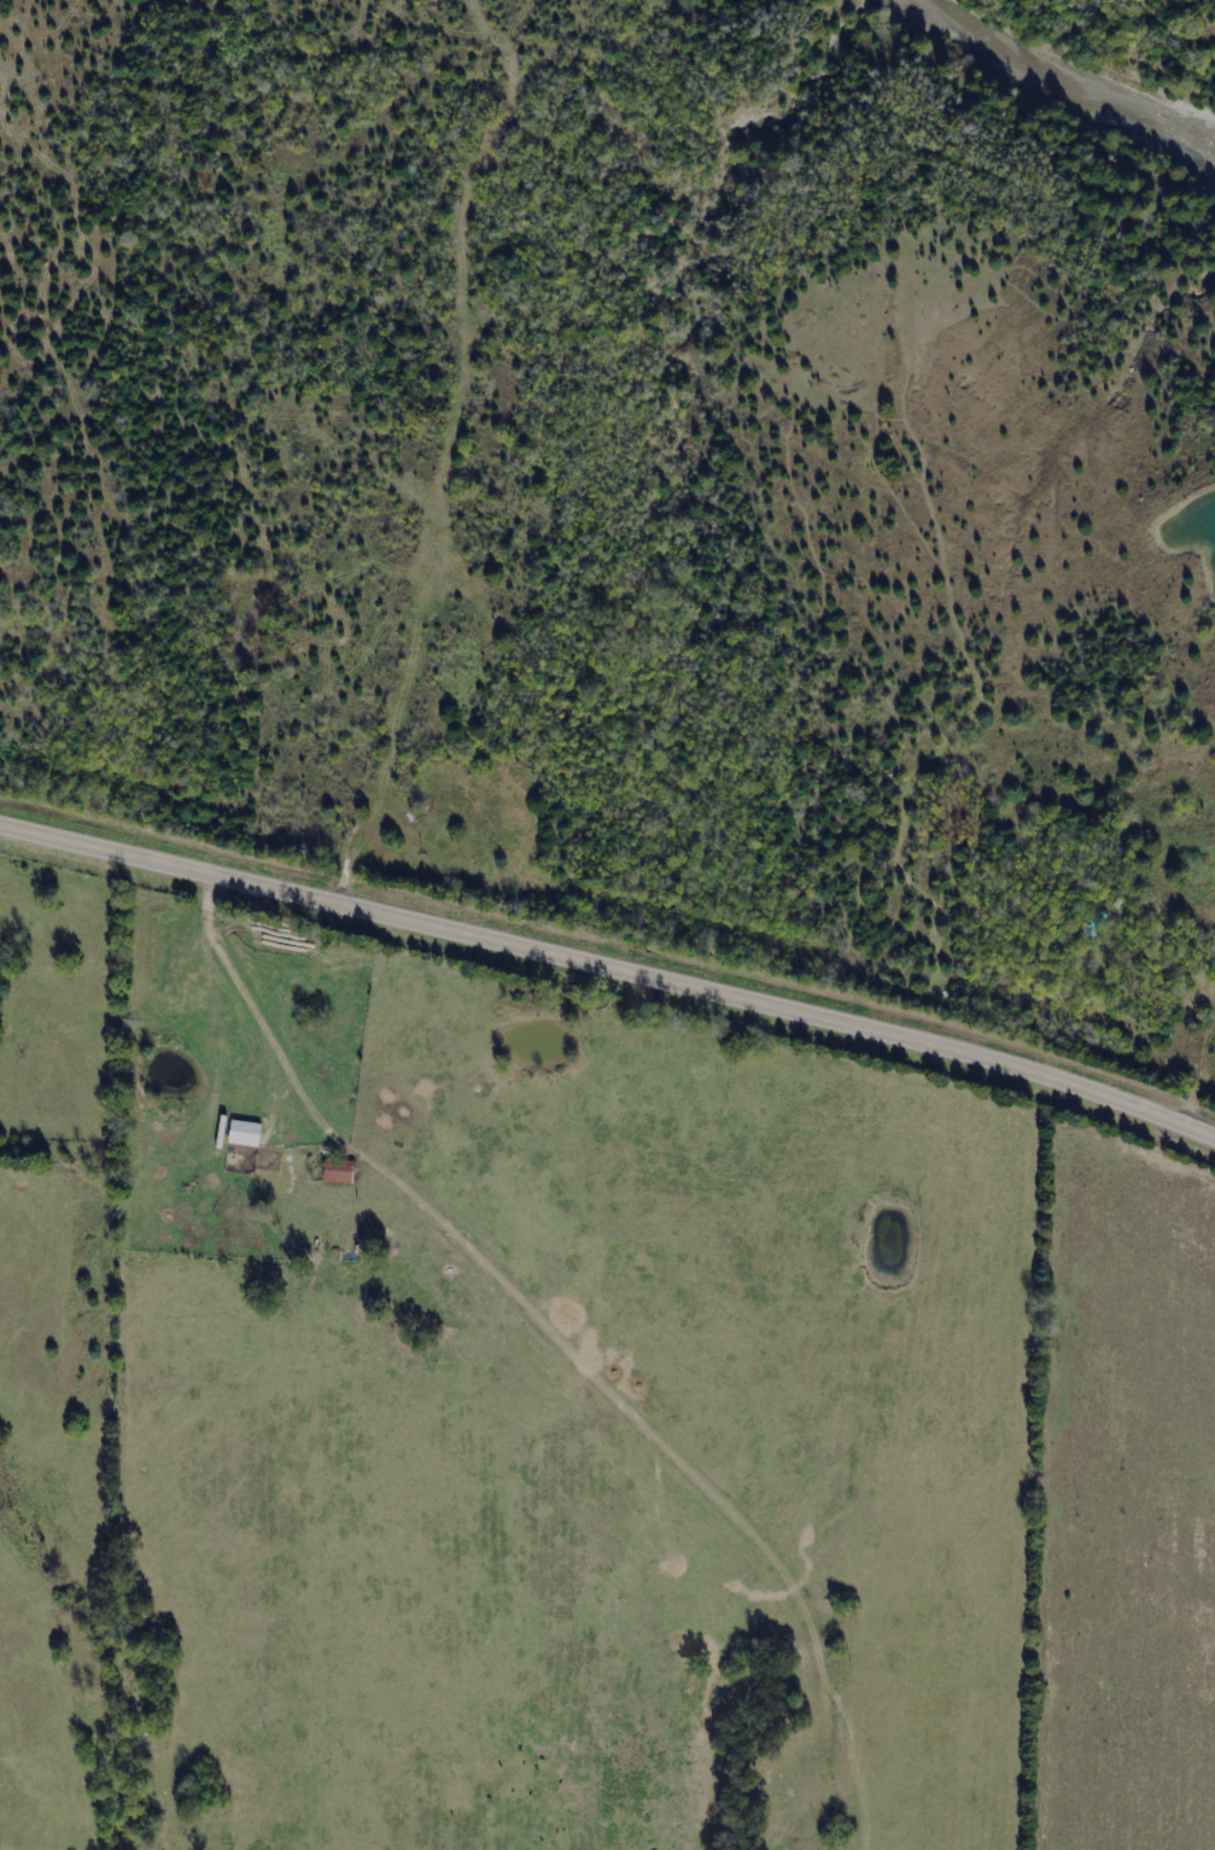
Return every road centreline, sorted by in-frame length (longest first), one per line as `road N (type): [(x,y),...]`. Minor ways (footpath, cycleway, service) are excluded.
road 1 (tertiary): [(0,821),(892,1028),(1097,1086),(1214,1132)]

